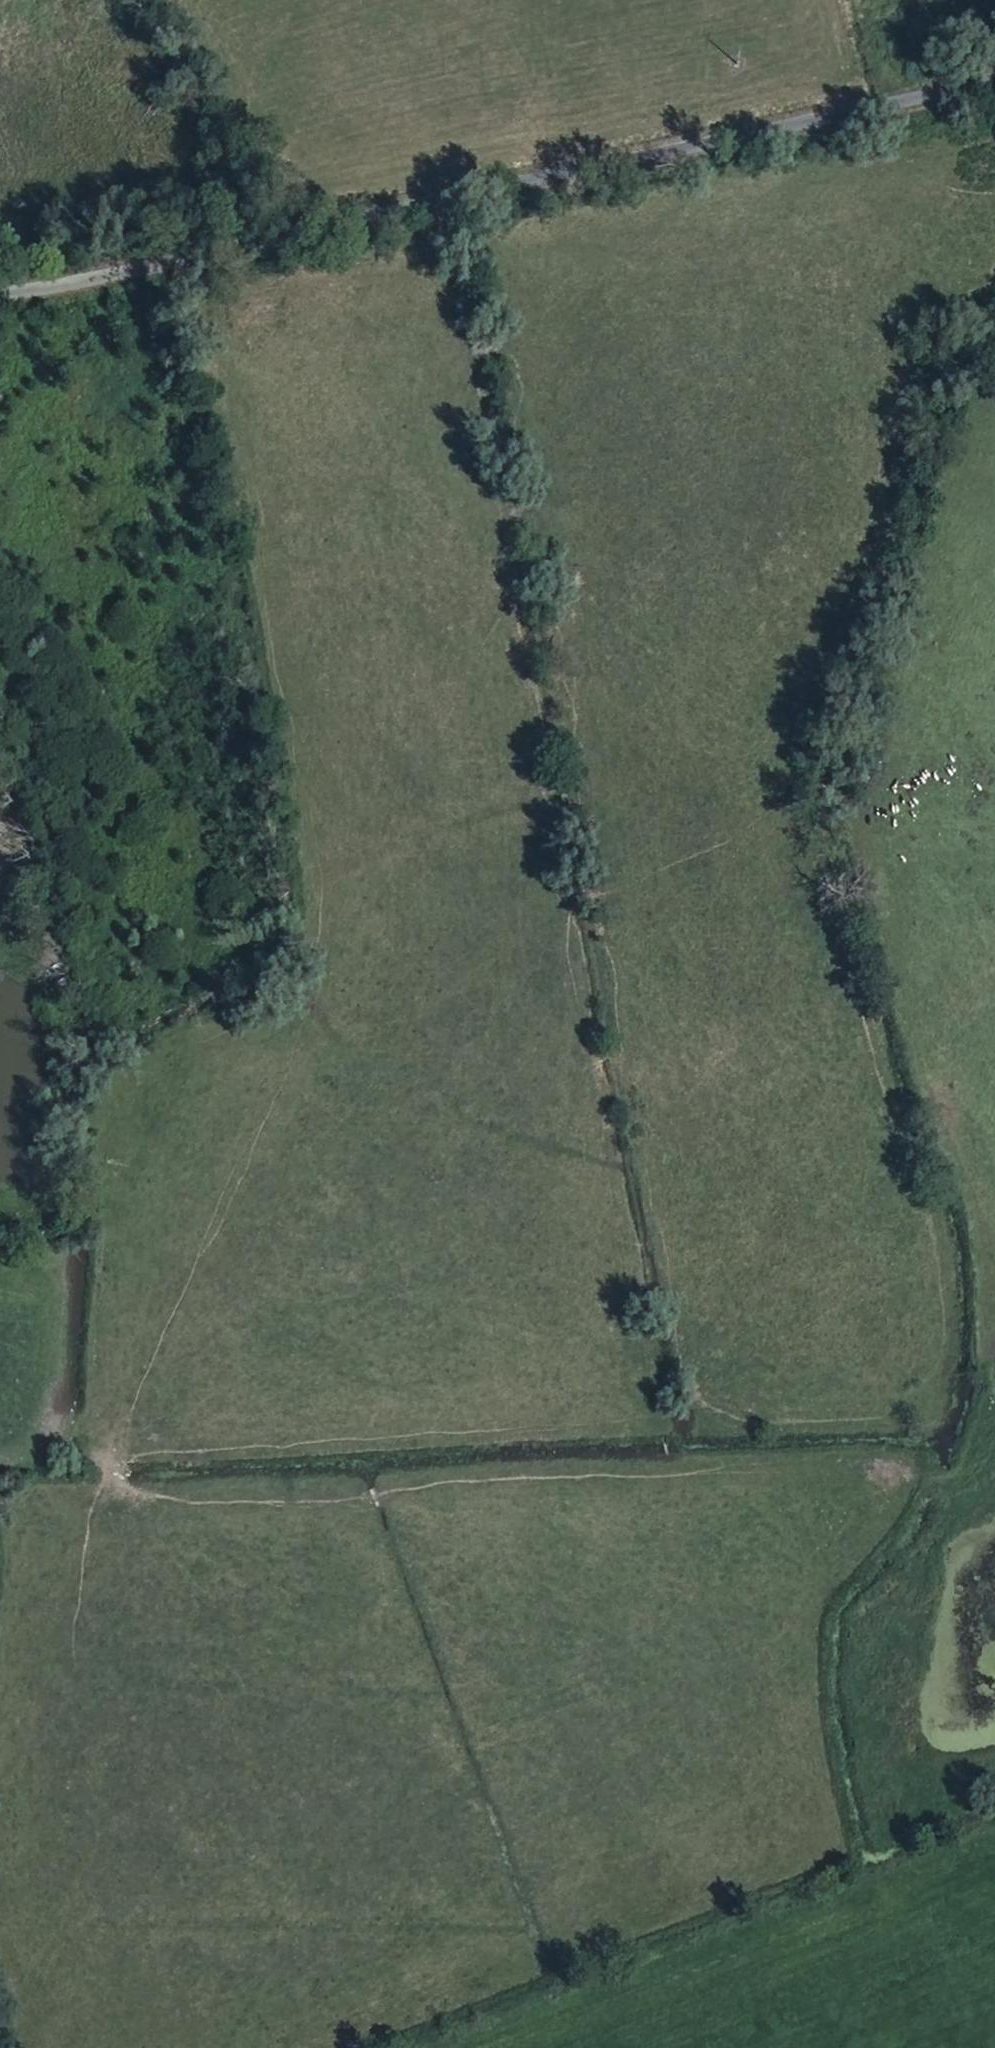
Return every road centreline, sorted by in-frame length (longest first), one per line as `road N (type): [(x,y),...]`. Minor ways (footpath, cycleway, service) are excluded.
road 1 (unclassified): [(994,84),(401,219),(0,289)]

